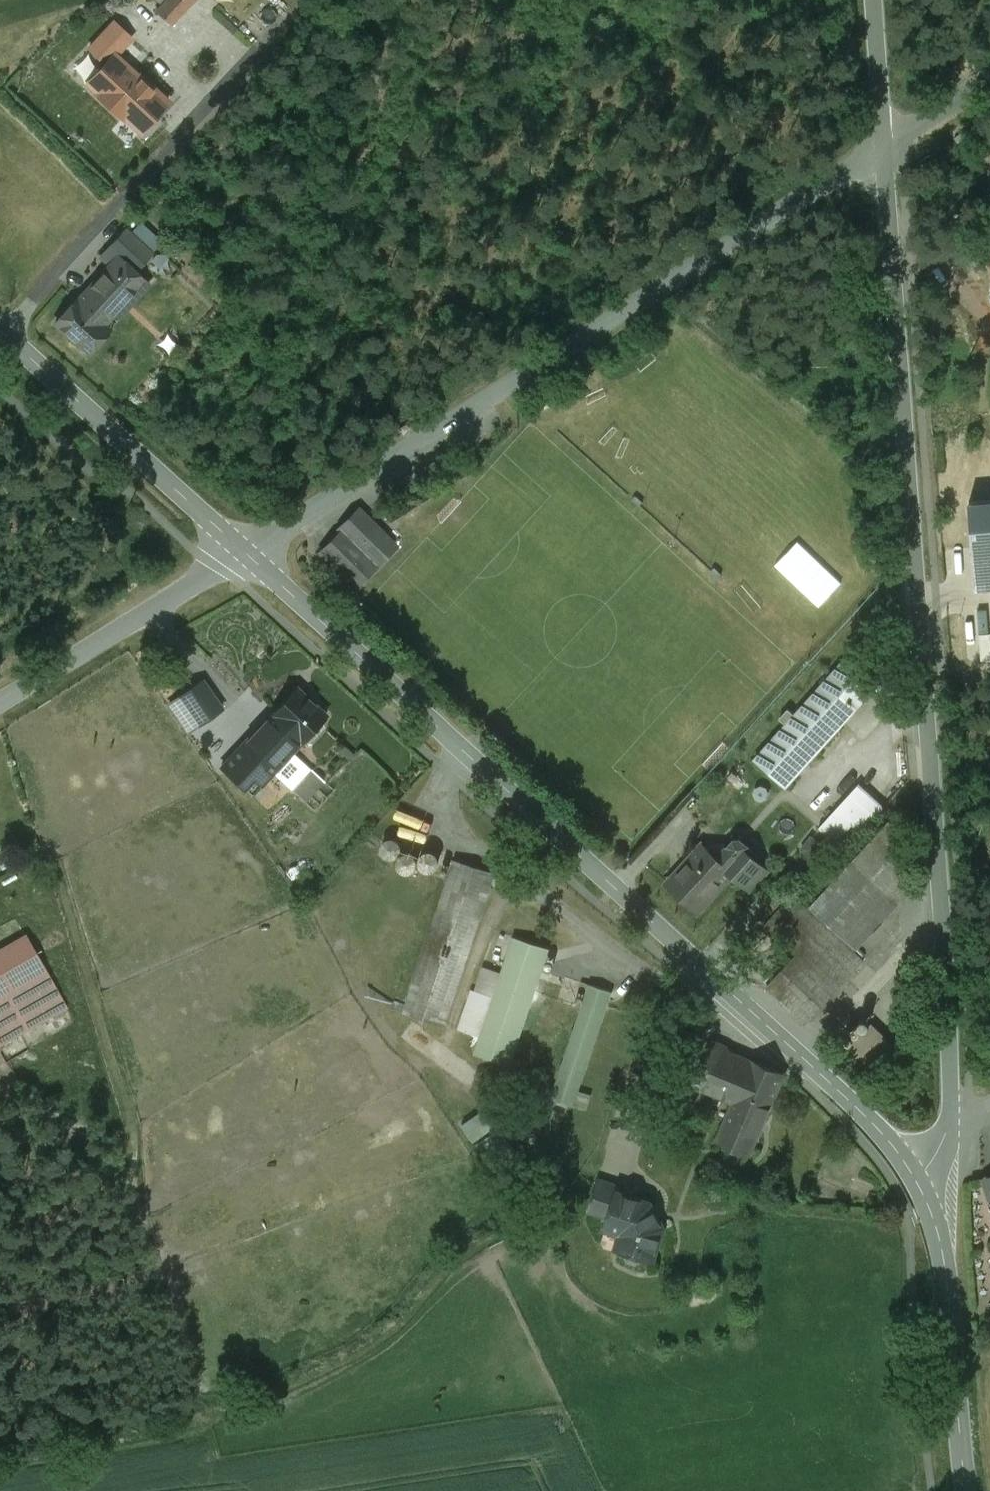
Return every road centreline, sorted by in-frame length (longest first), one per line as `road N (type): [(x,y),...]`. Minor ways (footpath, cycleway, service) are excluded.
road 1 (tertiary): [(950,1119),(949,1018),(884,141)]
road 2 (tertiary): [(914,1178),(863,1114),(244,552)]
road 3 (unclassified): [(884,141),(244,552)]
road 4 (tertiary): [(244,552),(0,330)]
road 5 (tertiary): [(968,1490),(945,1265),(914,1178)]
road 6 (unclassified): [(244,552),(0,703)]
road 7 (tertiary): [(884,141),(874,0)]
road 8 (unclassified): [(989,77),(884,141)]

